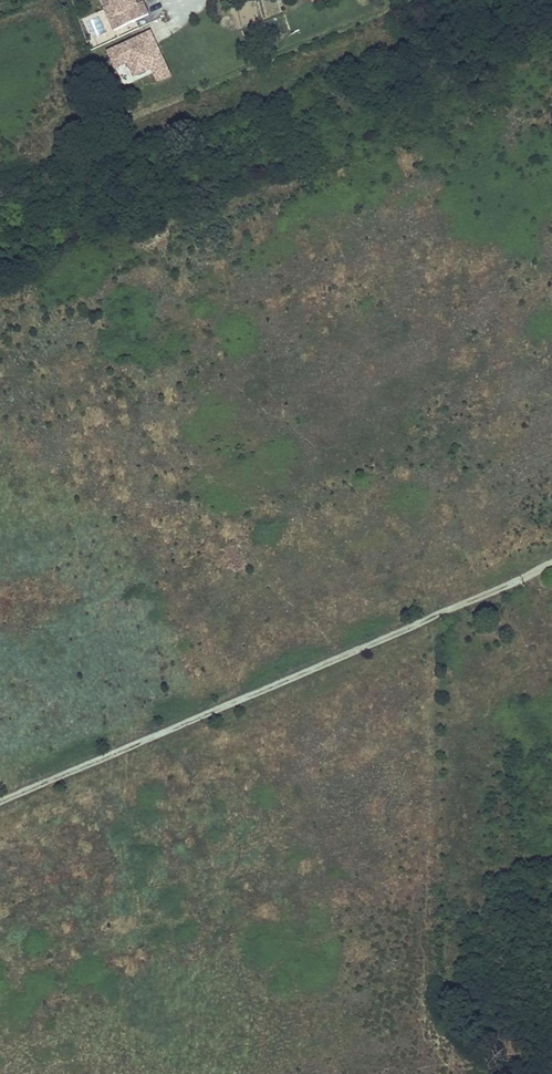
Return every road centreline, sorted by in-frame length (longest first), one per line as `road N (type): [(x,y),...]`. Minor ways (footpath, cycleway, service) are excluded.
road 1 (track): [(0,801),(551,563)]

